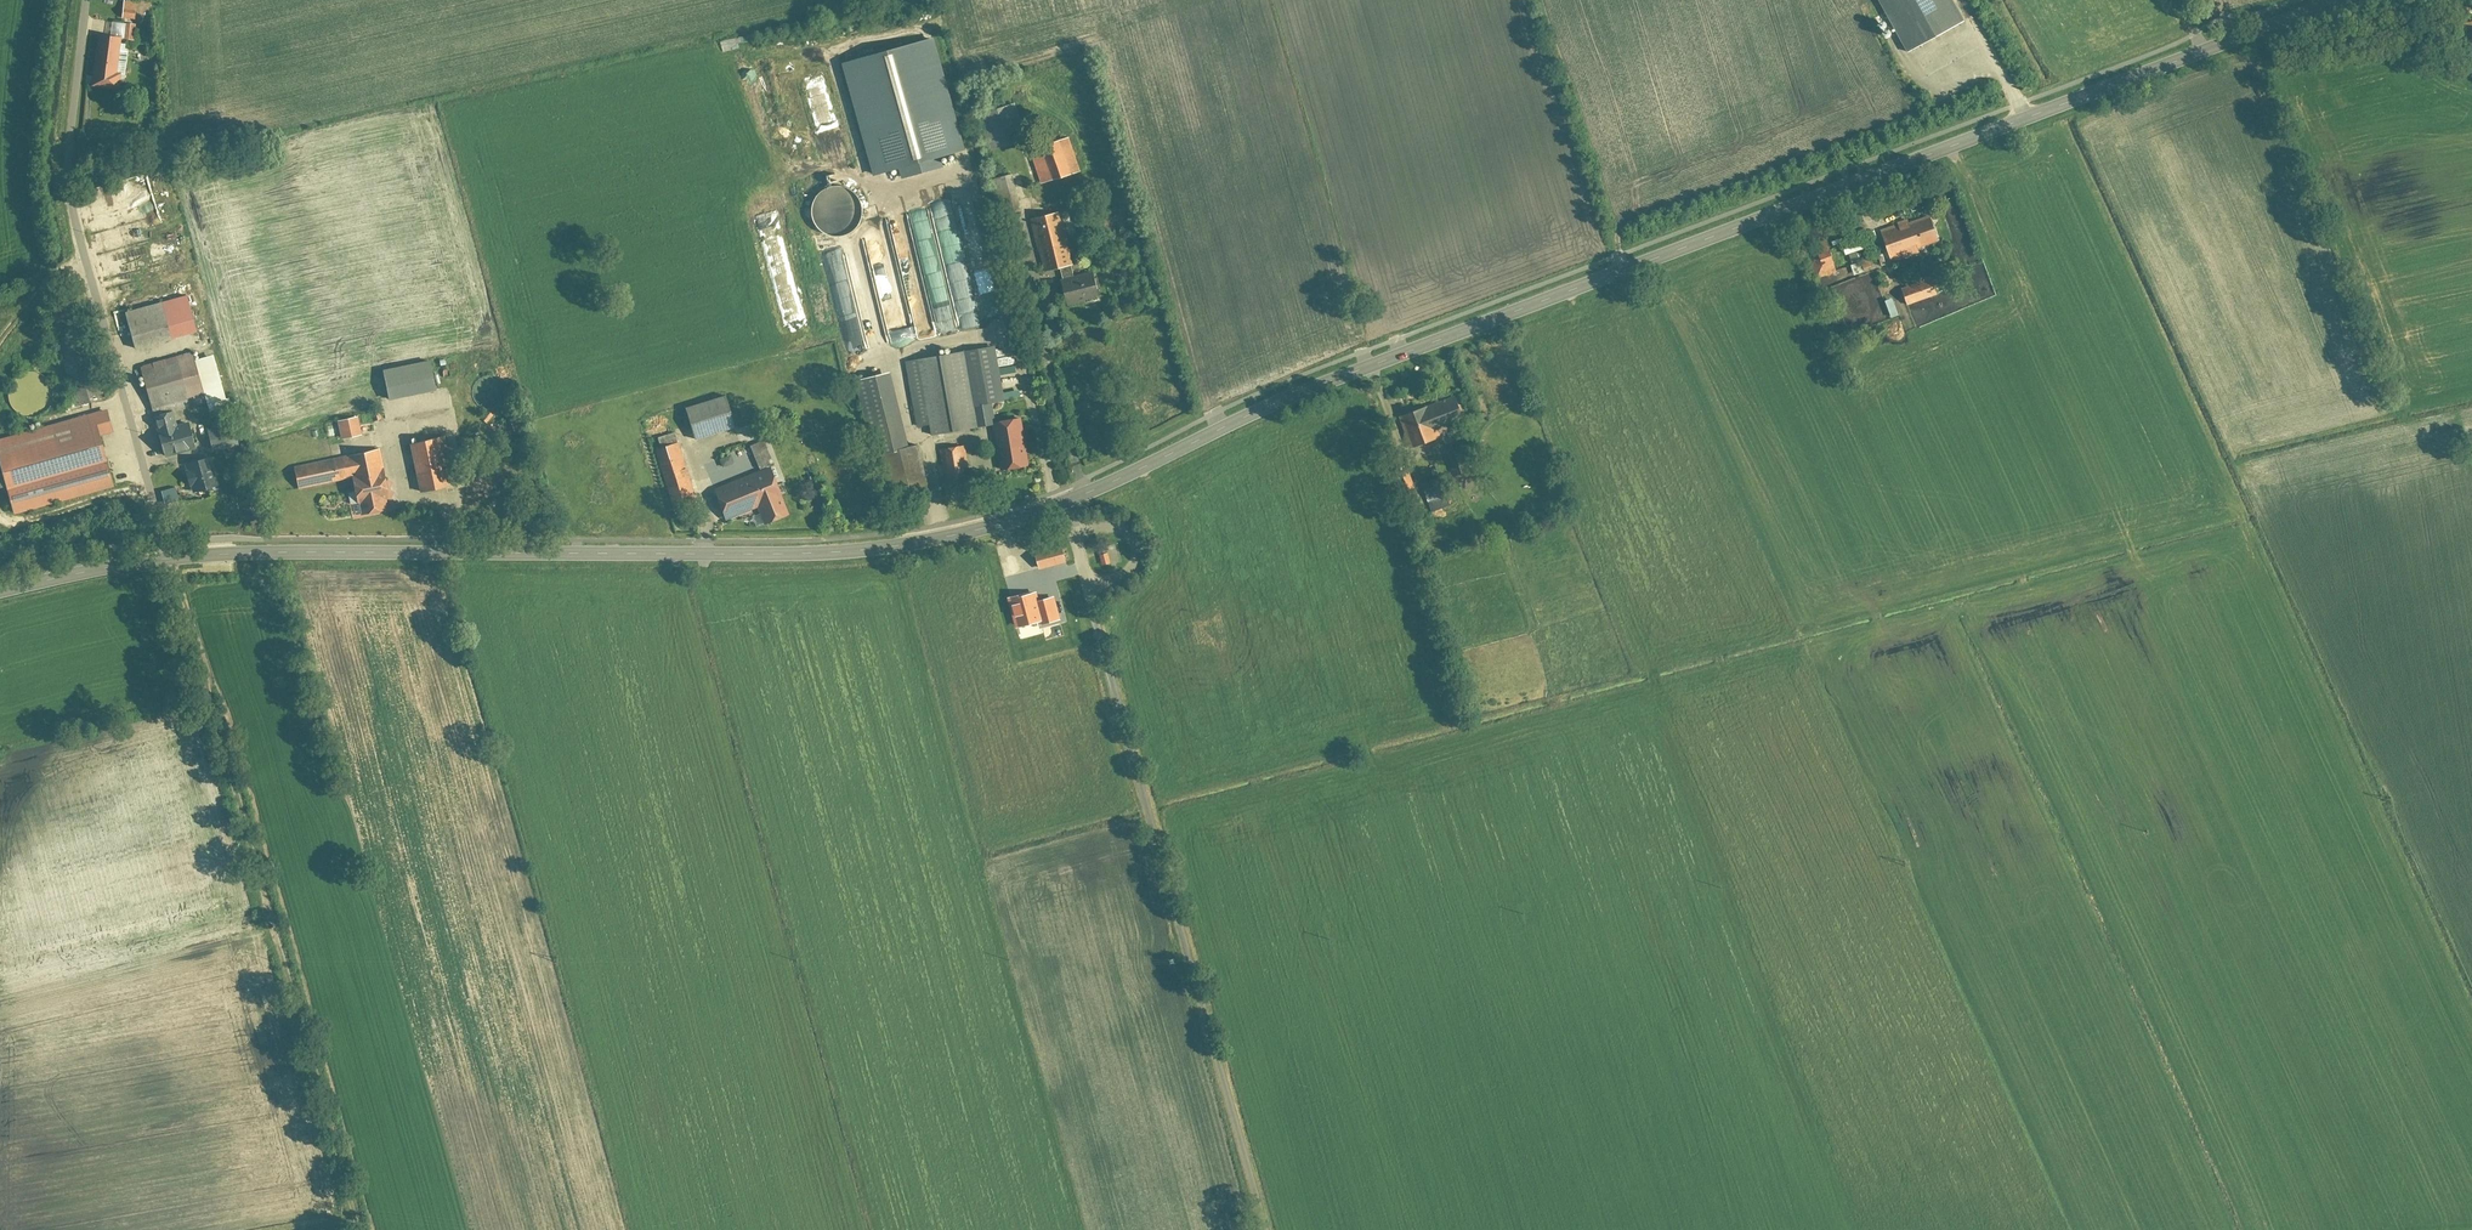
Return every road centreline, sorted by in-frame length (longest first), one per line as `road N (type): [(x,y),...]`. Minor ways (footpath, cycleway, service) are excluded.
road 1 (tertiary): [(2365,0),(1274,404),(1063,503)]
road 2 (tertiary): [(1063,503),(949,537),(798,554),(164,559)]
road 3 (residential): [(1261,1229),(1063,503)]
road 4 (track): [(362,1229),(173,558)]
road 5 (residential): [(164,559),(70,192),(88,0)]
road 6 (tertiary): [(164,559),(0,590)]

